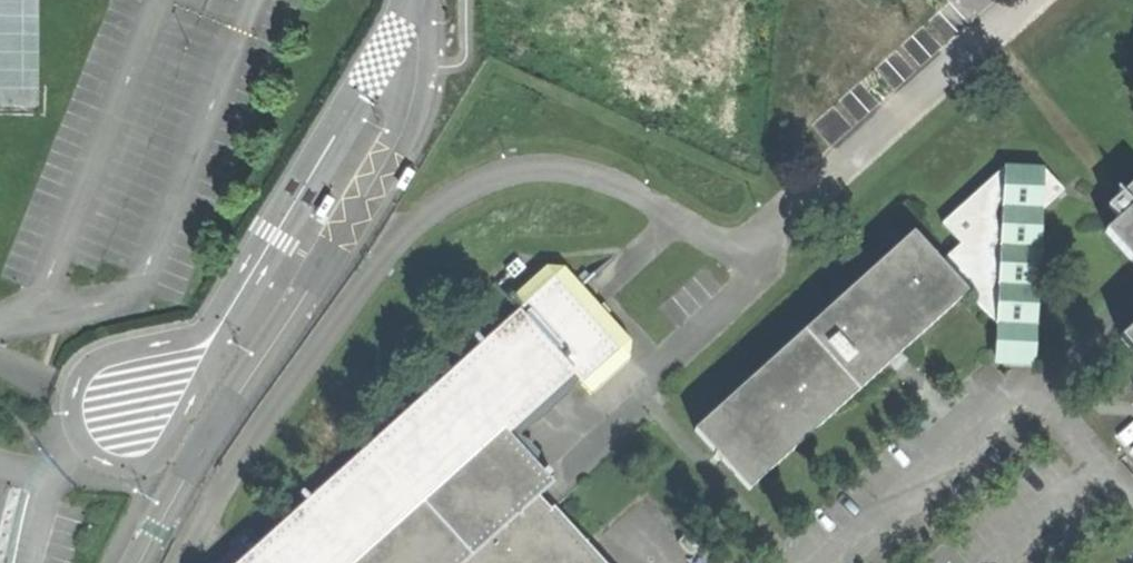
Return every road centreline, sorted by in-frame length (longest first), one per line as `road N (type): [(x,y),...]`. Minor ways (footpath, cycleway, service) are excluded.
road 1 (residential): [(416,0),(416,72),(402,132),(187,471),(138,562)]

